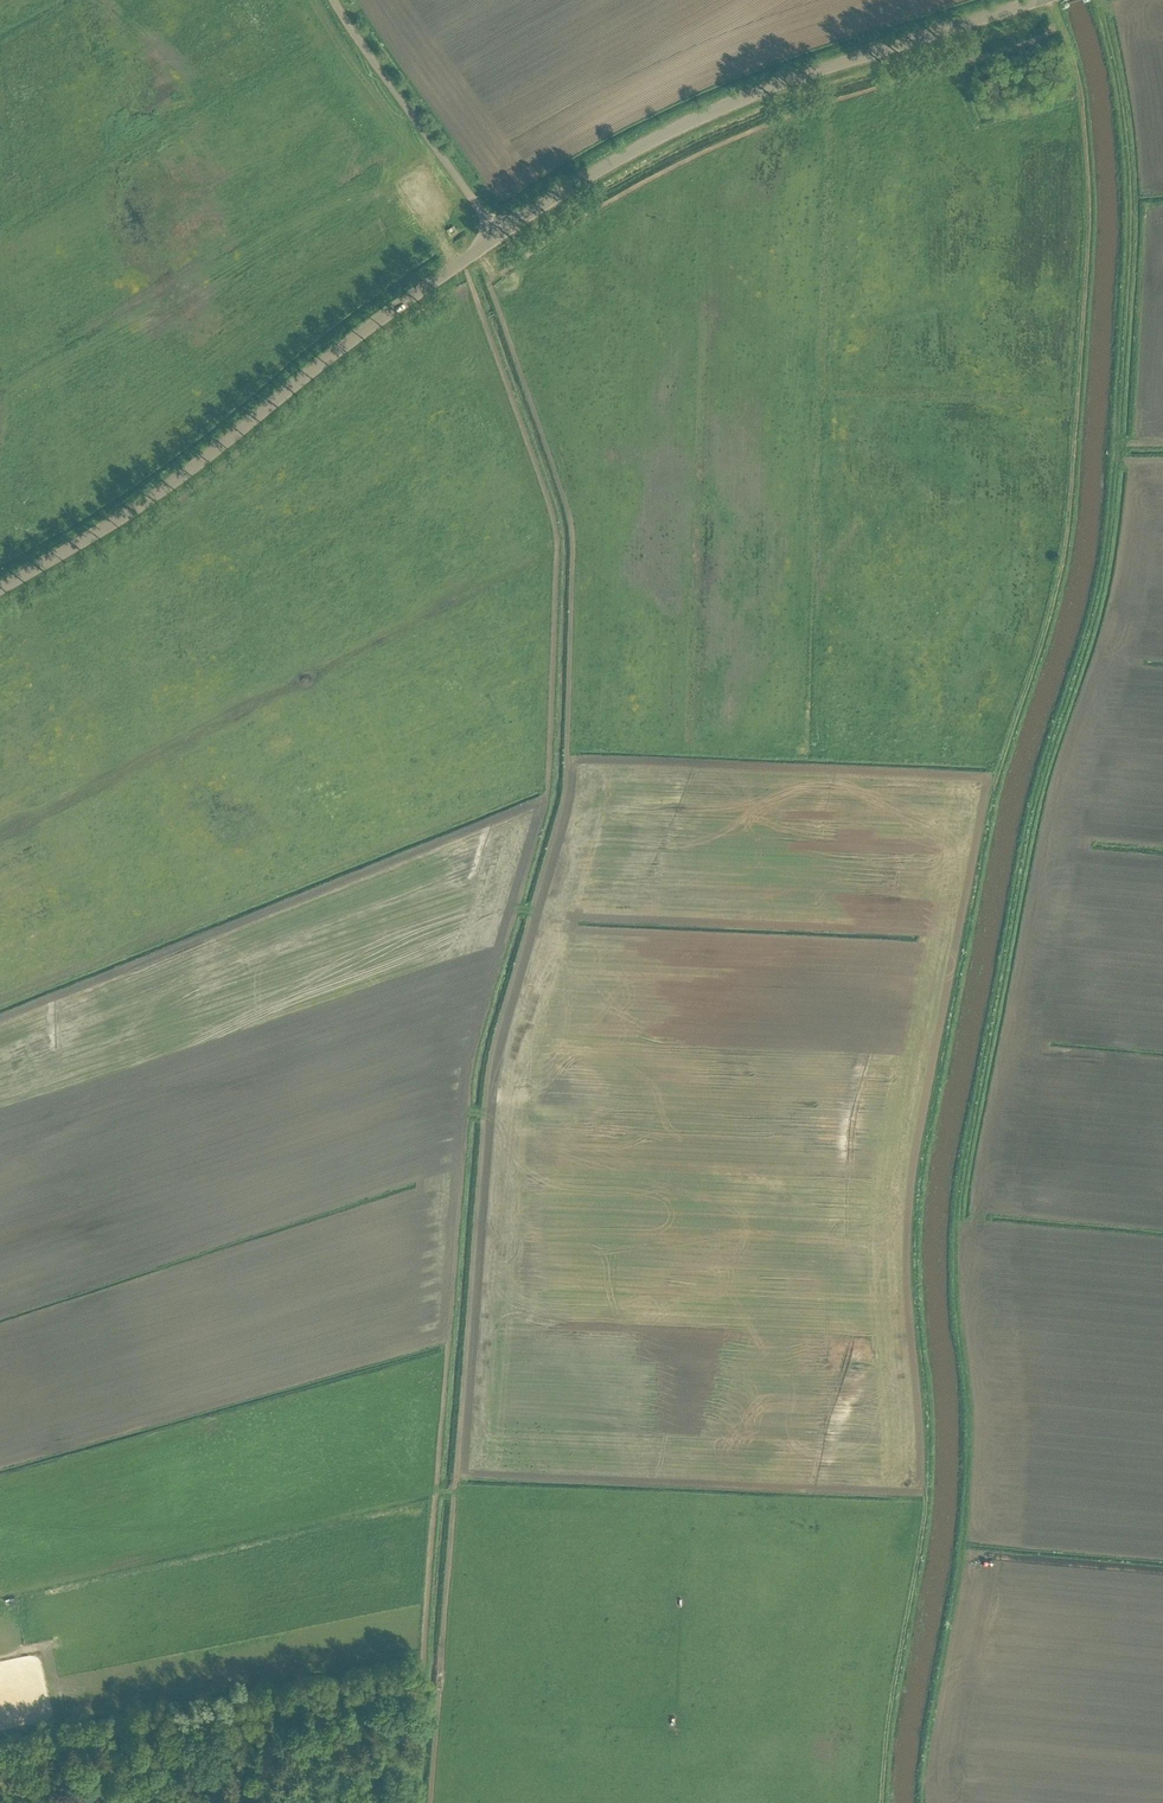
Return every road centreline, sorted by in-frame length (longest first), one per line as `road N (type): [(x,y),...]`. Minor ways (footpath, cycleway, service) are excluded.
road 1 (track): [(878,1802),(927,1501),(929,1431),(912,1246),(916,1189),(991,783),(1066,537),(1086,195),(1076,89),(1052,0)]
road 2 (track): [(921,1802),(966,1483),(954,1214),(1041,778),(1080,671),(1112,527),(1128,212),(1101,0)]
road 3 (tertiary): [(0,588),(129,514),(498,234)]
road 4 (tertiary): [(498,234),(634,147),(763,89),(1032,0)]
road 5 (unclassified): [(498,234),(334,0)]

